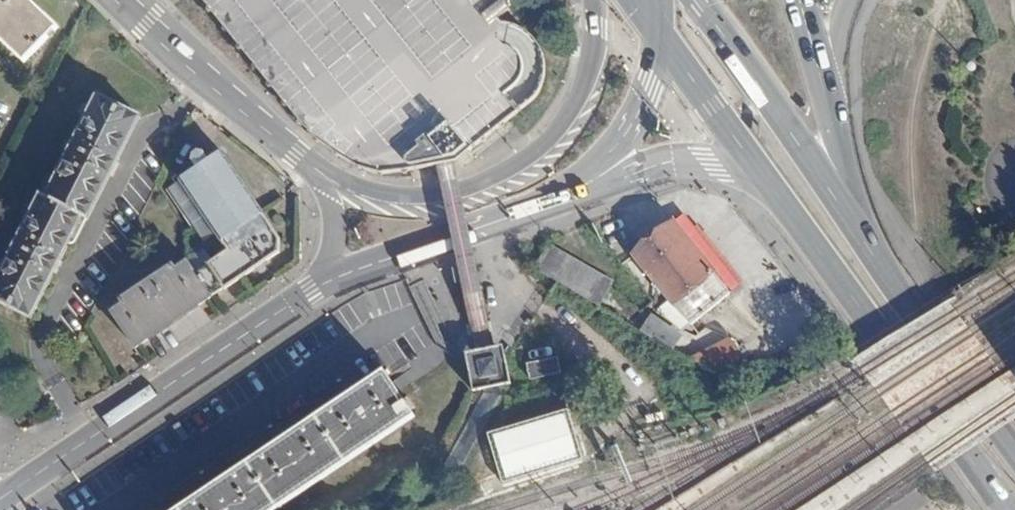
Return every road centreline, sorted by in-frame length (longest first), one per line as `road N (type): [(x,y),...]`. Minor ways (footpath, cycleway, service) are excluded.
road 1 (primary): [(751,160),(1007,509)]
road 2 (primary): [(597,0),(578,108),(561,136),(538,152),(472,192),(419,199),(324,175)]
road 3 (primary): [(0,500),(328,282)]
road 4 (primary): [(1014,450),(852,221)]
road 5 (primary): [(324,175),(115,0)]
road 6 (primary): [(852,221),(698,0)]
road 7 (primary): [(527,211),(626,131),(642,101),(658,31)]
road 8 (primary): [(527,211),(650,164),(751,160)]
road 9 (primary): [(328,282),(527,211)]
road 10 (primary): [(658,31),(751,160)]
road 11 (primary): [(852,221),(822,74)]

